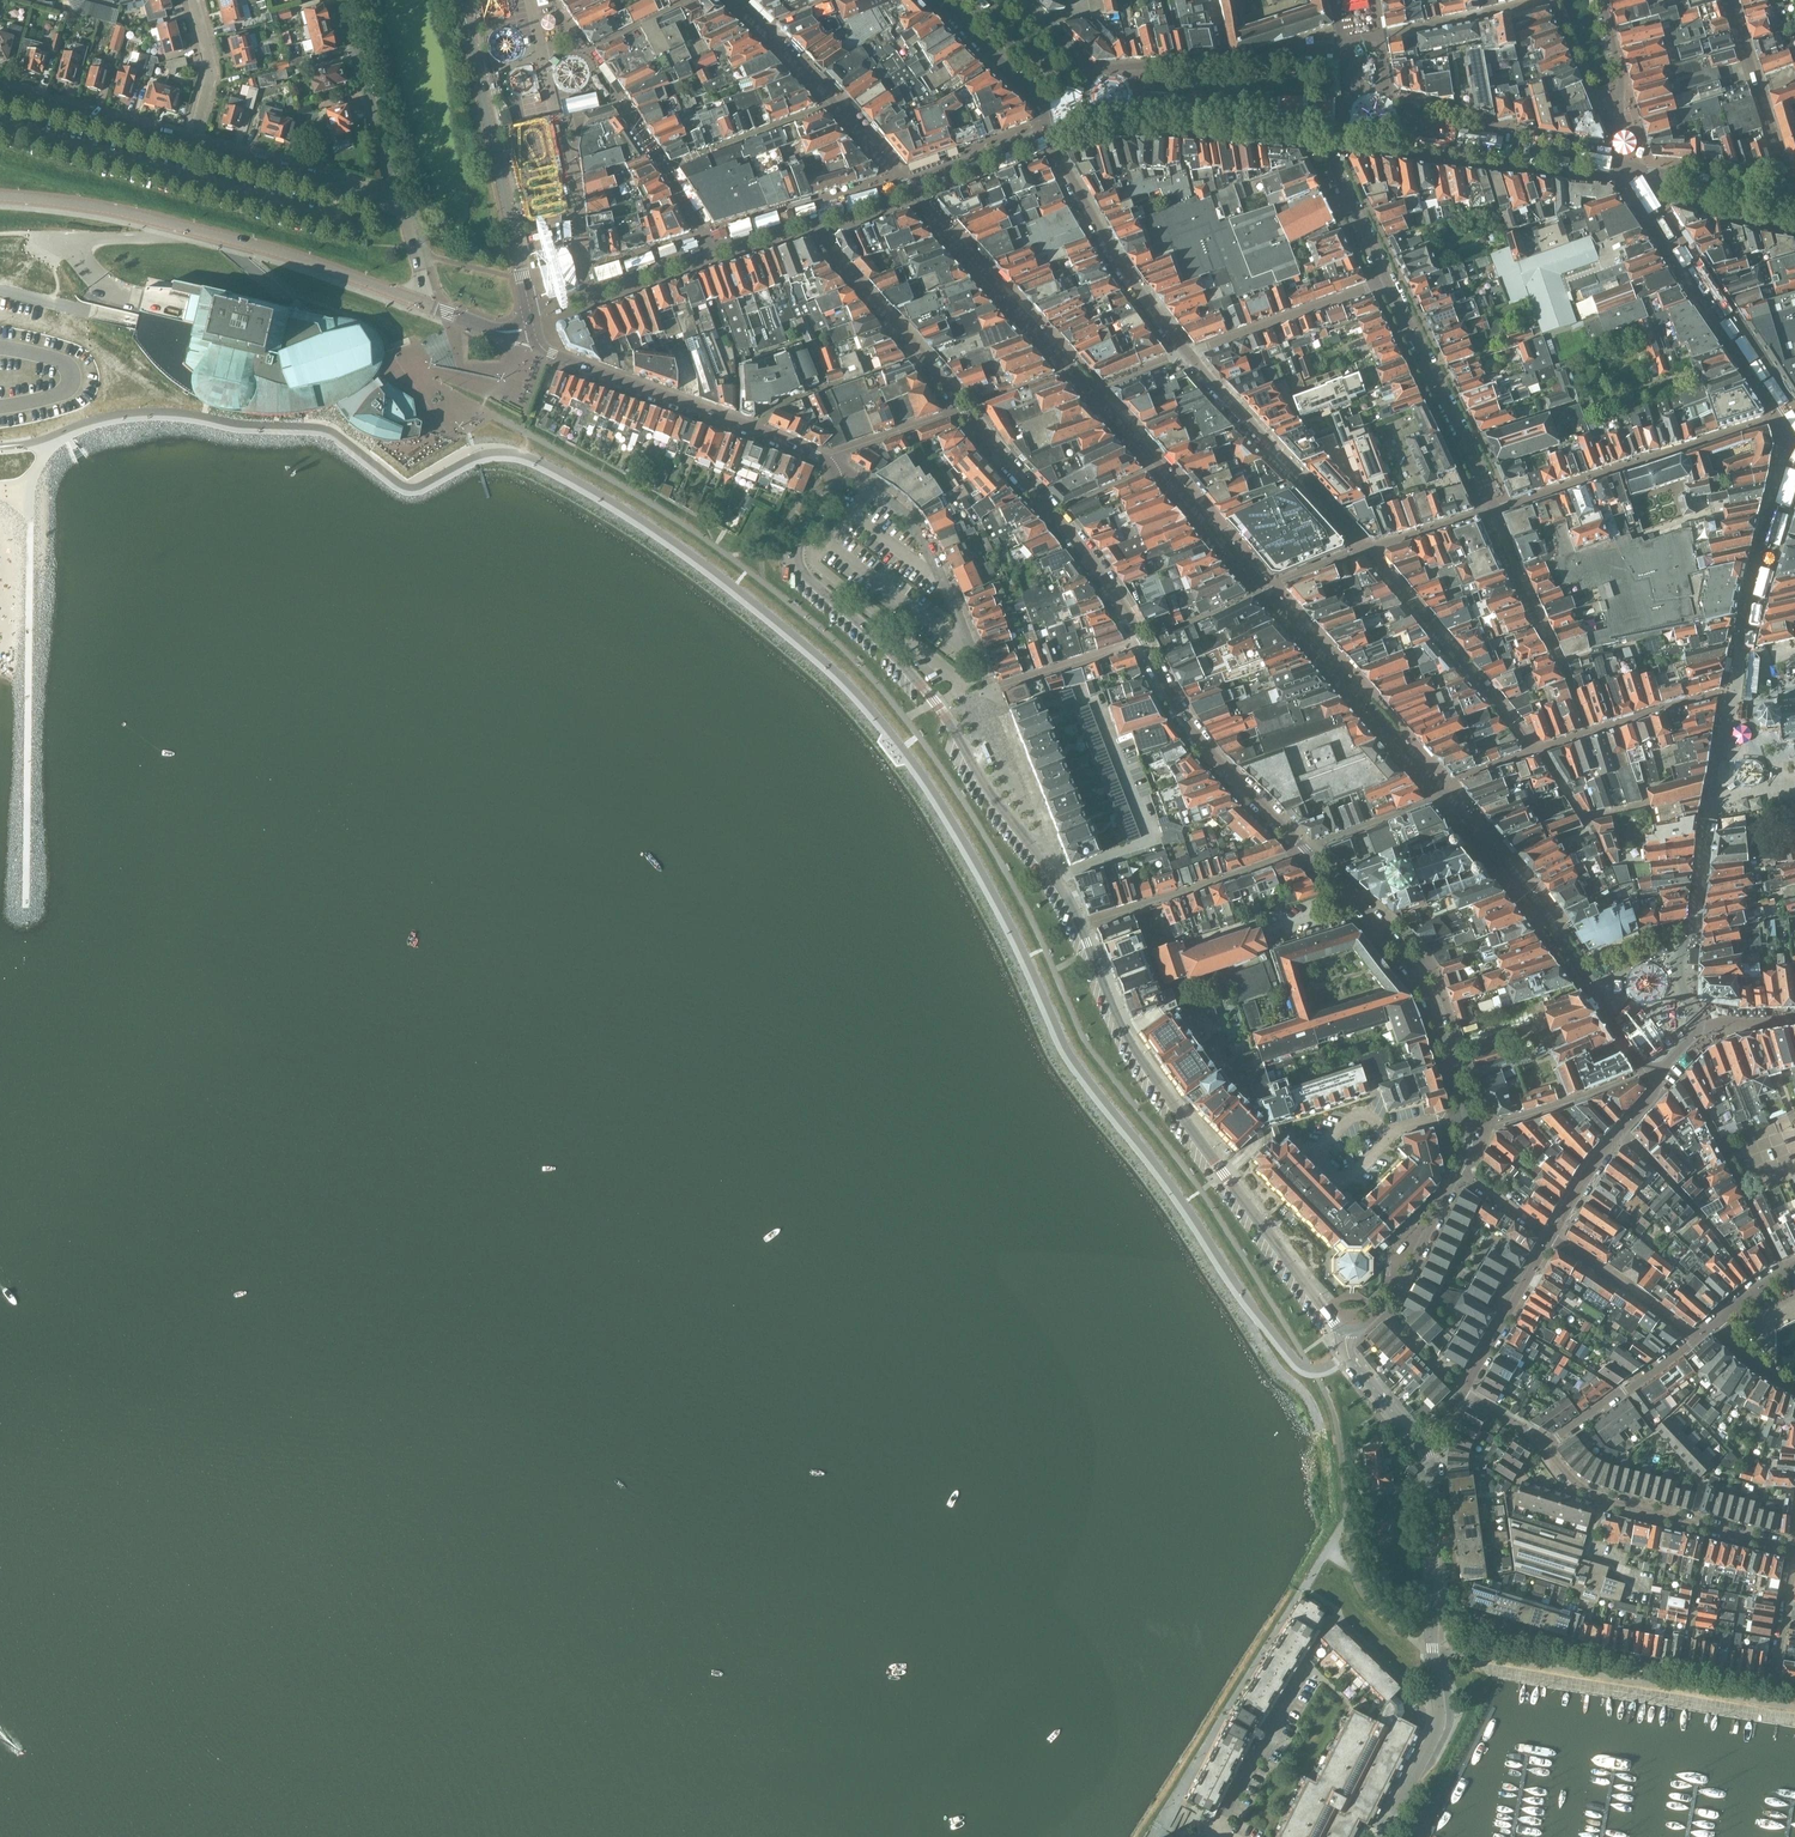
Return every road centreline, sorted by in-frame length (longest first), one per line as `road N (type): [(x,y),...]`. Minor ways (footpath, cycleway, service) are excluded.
road 1 (residential): [(1459,1169),(1470,1122),(1427,994),(1400,949),(1219,764),(1175,709),(1097,567),(810,219)]
road 2 (residential): [(832,468),(833,501),(797,544),(801,572),(939,707),(987,794),(1067,895),(1124,1033),(1334,1323),(1347,1330)]
road 3 (tertiary): [(0,197),(121,211),(262,247),(429,304)]
road 4 (residential): [(1682,1669),(1463,1616),(1449,1525),(1432,1515)]
road 5 (residential): [(533,327),(553,354),(832,468)]
road 6 (residential): [(1382,1836),(1437,1725),(1432,1515)]
road 7 (tertiary): [(529,305),(462,0)]
road 8 (residential): [(1794,426),(1673,242),(1635,170)]
road 9 (tertiary): [(1344,120),(1635,170)]
road 10 (tertiary): [(810,219),(529,305)]
road 11 (residential): [(1190,352),(1101,233),(1051,125)]
road 12 (tertiary): [(1051,125),(1030,140),(810,219)]
road 13 (residential): [(977,671),(914,527),(871,488),(832,468)]
road 14 (residential): [(1347,526),(1190,352)]
road 15 (tertiary): [(1112,106),(1344,120)]
road 16 (residential): [(1738,667),(1794,453)]
road 17 (residential): [(397,202),(193,144)]
road 18 (residential): [(1190,352),(1387,282)]
road 19 (residential): [(397,202),(344,0)]
road 20 (residential): [(1729,0),(1792,196)]
road 21 (residential): [(1347,1330),(1360,1327),(1400,1287),(1459,1169)]
road 22 (residential): [(193,144),(0,90)]
road 23 (residential): [(1233,1836),(1218,1829),(1303,1671)]
road 24 (residential): [(1786,782),(1716,784),(1738,667)]
road 25 (residential): [(1547,1447),(1605,1501),(1710,1528)]
road 26 (residential): [(1547,1447),(1695,1338)]
road 27 (residential): [(1464,1393),(1552,1235)]
road 28 (residential): [(1695,1338),(1552,1235)]
road 29 (residential): [(1550,0),(1379,36)]
road 30 (residential): [(1387,282),(1336,166),(1344,120)]
road 31 (residential): [(939,0),(1051,125)]
road 32 (tertiary): [(1635,170),(1792,196)]
road 33 (residential): [(1347,1330),(1350,1358),(1429,1455)]
road 34 (residential): [(1496,508),(1432,372)]
road 35 (residential): [(193,144),(210,75),(193,0)]
road 36 (residential): [(1682,1669),(1710,1528)]
road 37 (residential): [(1226,62),(1084,70)]
road 38 (residential): [(1774,1683),(1794,1547)]
road 39 (residential): [(1616,111),(1590,88),(1554,0)]

